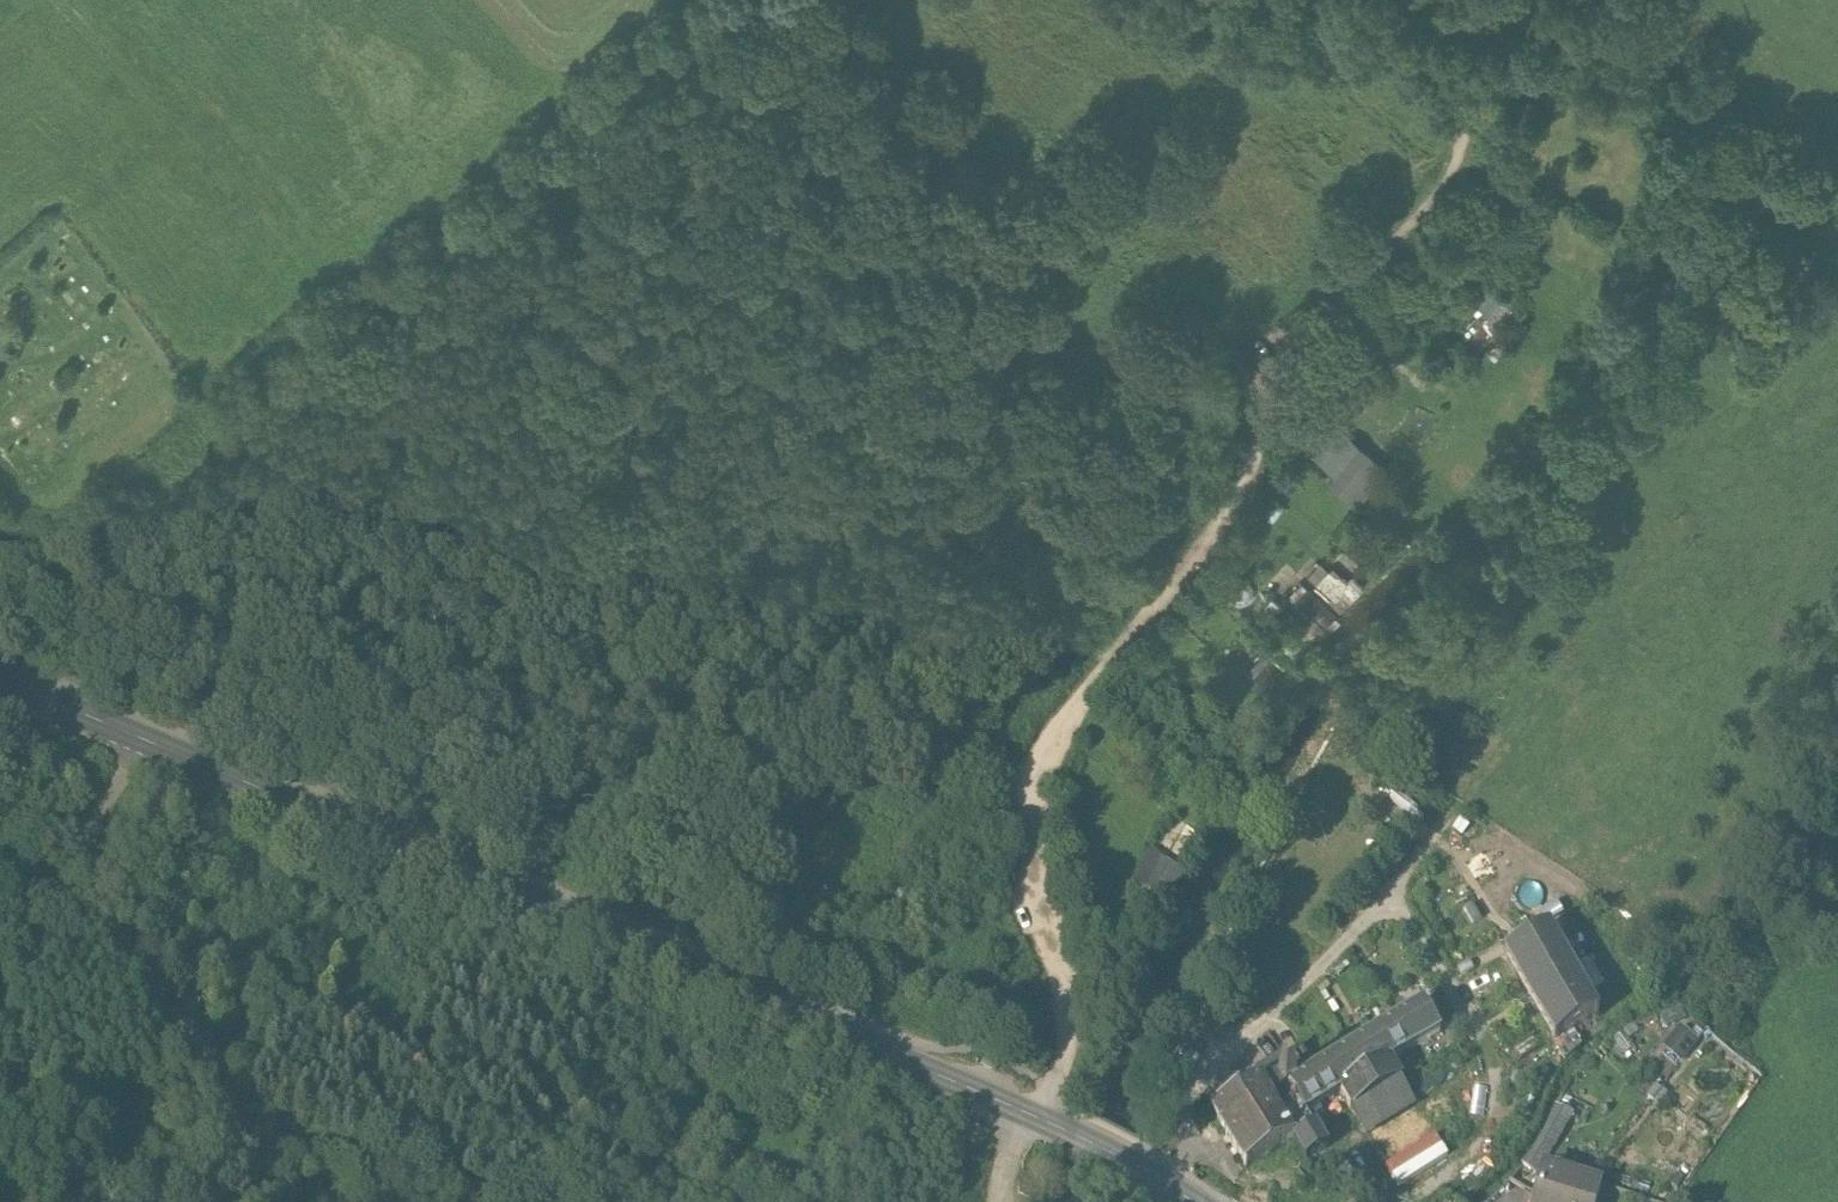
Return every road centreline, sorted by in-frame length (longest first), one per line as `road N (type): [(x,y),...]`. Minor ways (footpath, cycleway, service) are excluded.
road 1 (secondary): [(0,684),(1039,1120),(1130,1163),(1188,1201)]
road 2 (track): [(1462,135),(1445,174),(1343,287),(1233,504),(1048,764),(1044,865),(1071,1015),(1013,1201)]
road 3 (track): [(1522,0),(1462,135)]

